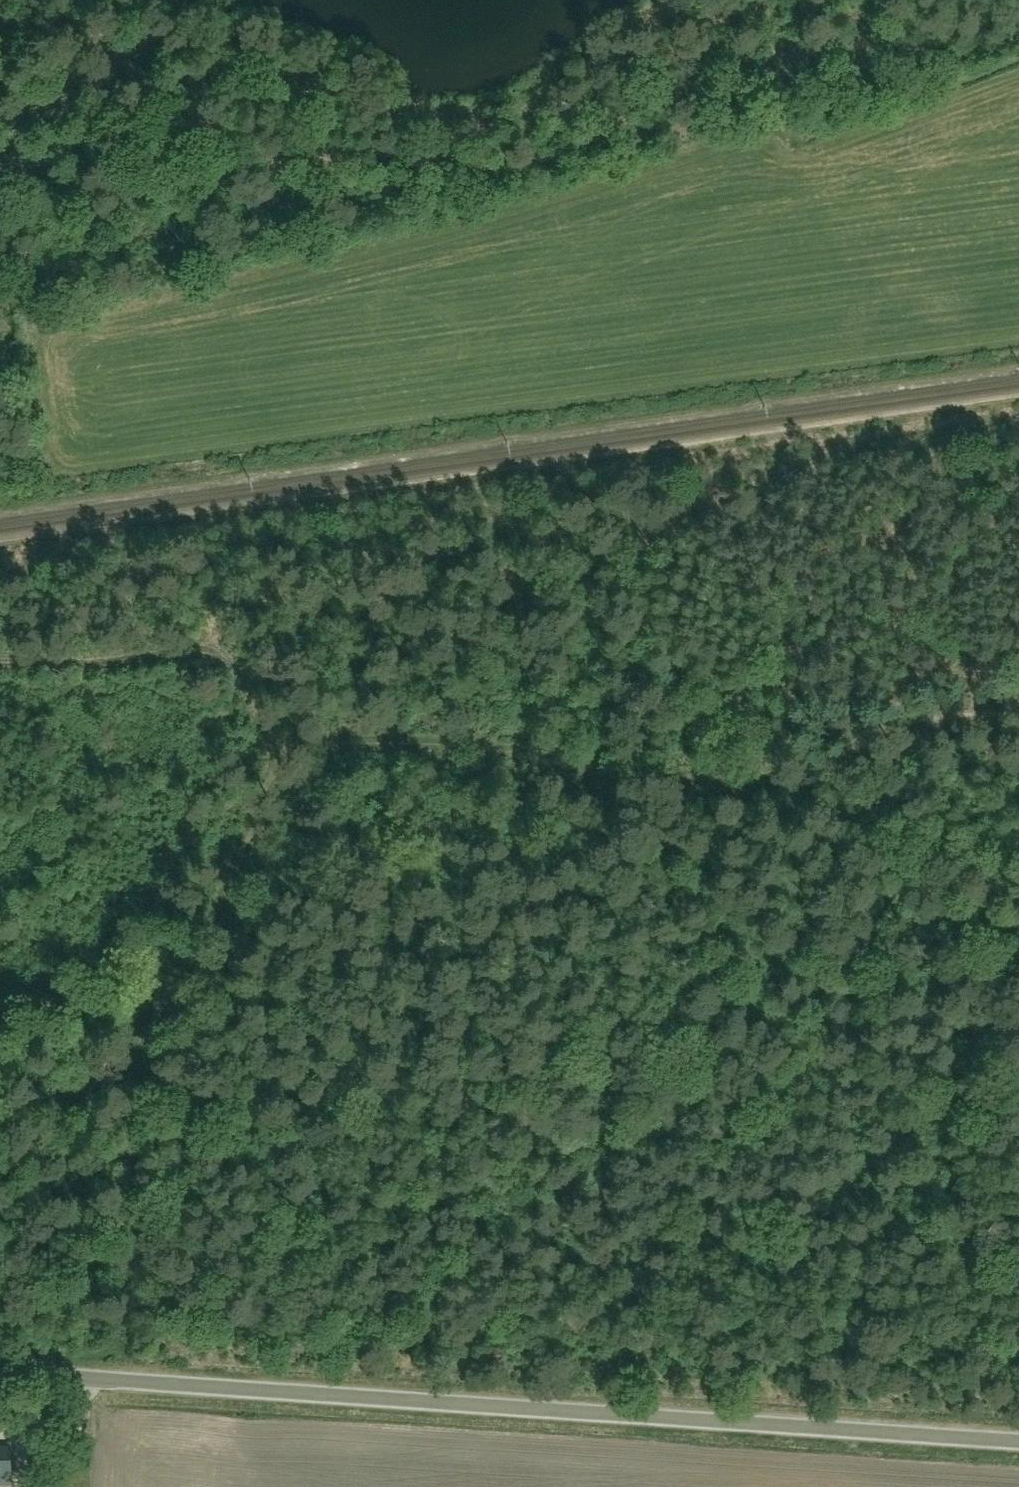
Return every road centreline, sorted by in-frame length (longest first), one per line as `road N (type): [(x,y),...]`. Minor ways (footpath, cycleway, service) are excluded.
road 1 (track): [(0,1179),(43,1154),(168,1013),(258,794),(279,765),(322,747),(380,739),(501,752),(625,779),(784,783),(944,716),(1018,717)]
road 2 (unclassified): [(0,1372),(1018,1444)]
road 3 (track): [(744,0),(788,143)]

